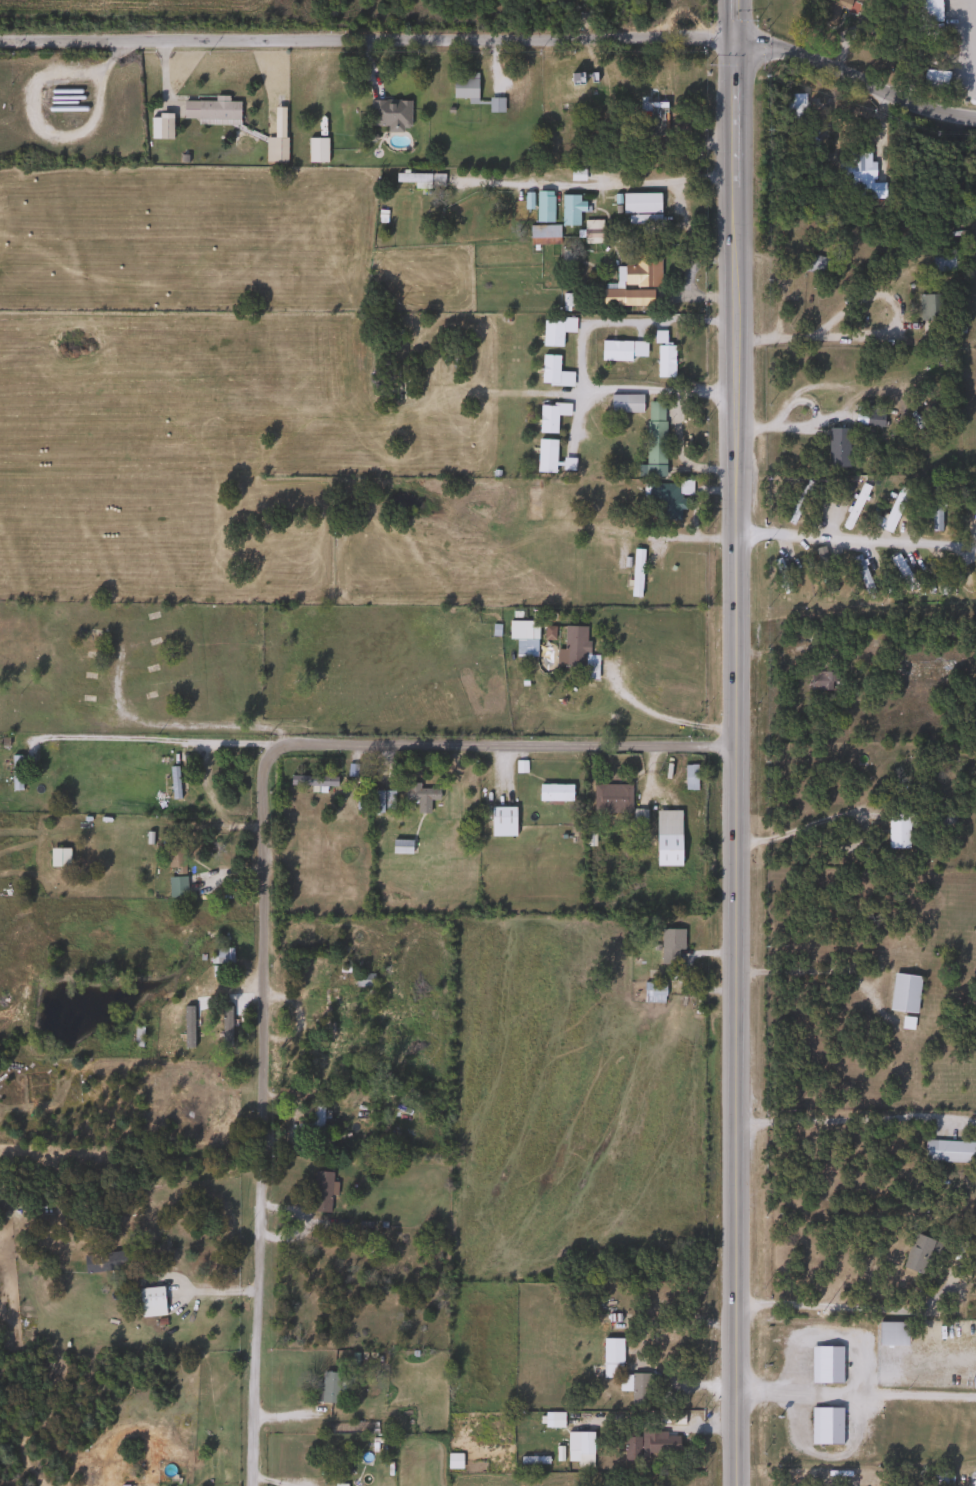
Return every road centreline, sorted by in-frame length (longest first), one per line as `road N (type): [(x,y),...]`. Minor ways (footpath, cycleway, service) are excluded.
road 1 (residential): [(247,1485),(256,778),(263,759),(277,745),(298,743),(734,747)]
road 2 (secondary): [(735,1485),(736,338)]
road 3 (residential): [(512,38),(0,38)]
road 4 (residential): [(975,114),(710,37),(512,38)]
road 5 (secondary): [(736,320),(739,0)]
road 6 (residential): [(734,538),(975,543)]

